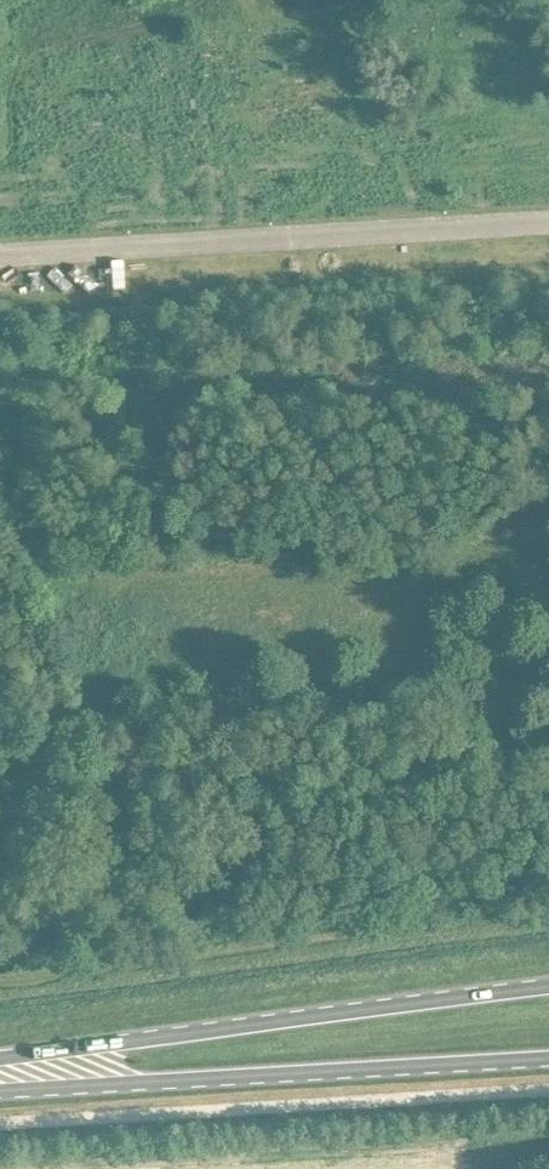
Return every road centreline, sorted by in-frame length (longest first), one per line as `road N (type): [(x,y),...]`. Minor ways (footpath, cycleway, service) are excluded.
road 1 (primary): [(548,1001),(292,1029),(98,1081)]
road 2 (primary): [(98,1081),(257,1088),(548,1071)]

